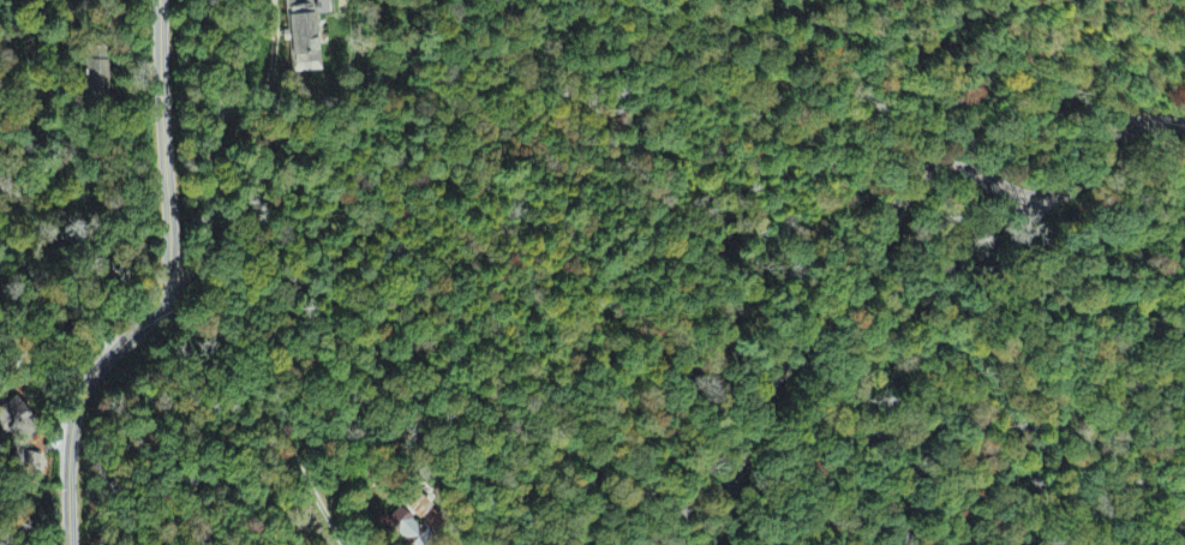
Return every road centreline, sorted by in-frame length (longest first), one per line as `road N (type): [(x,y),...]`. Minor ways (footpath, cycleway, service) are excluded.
road 1 (residential): [(1184,129),(1136,126),(1053,198),(1016,194),(956,169),(923,178),(759,403),(708,544)]
road 2 (residential): [(70,544),(76,406),(97,366),(155,309),(169,276),(158,0)]

